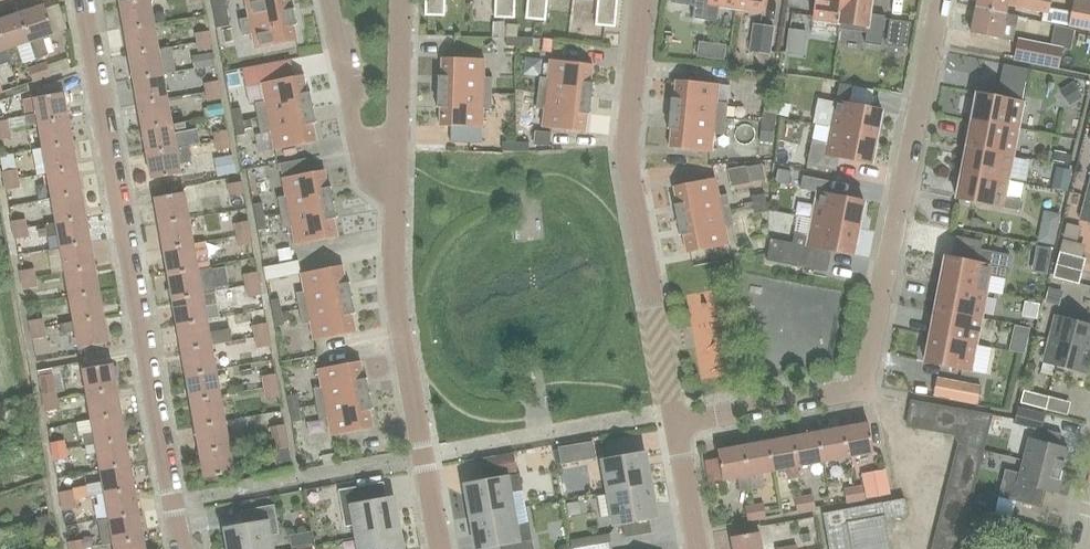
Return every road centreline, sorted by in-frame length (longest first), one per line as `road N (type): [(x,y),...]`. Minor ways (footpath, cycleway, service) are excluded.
road 1 (residential): [(181,548),(82,0)]
road 2 (residential): [(437,548),(395,289),(402,0)]
road 3 (residential): [(673,428),(628,171),(643,0)]
road 4 (residential): [(864,383),(941,0)]
road 5 (unclassified): [(673,428),(841,396),(864,383)]
road 6 (residential): [(696,548),(673,428)]

